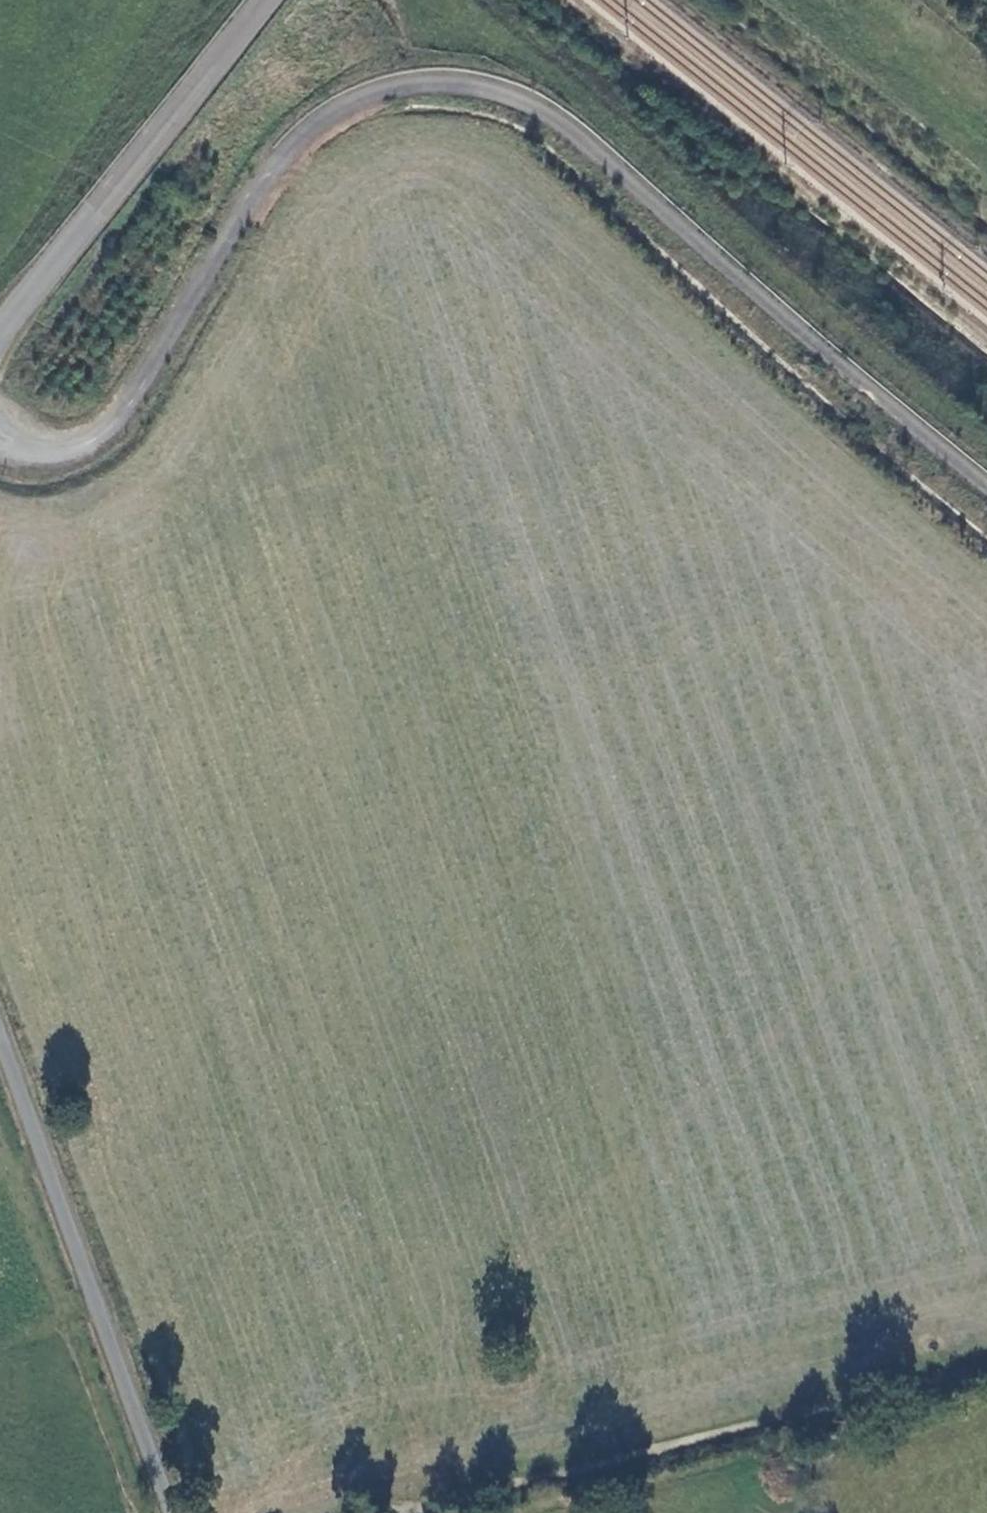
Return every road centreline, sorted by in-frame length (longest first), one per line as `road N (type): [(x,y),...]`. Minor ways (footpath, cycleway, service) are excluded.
road 1 (track): [(441,5),(576,91),(986,445)]
road 2 (unclassified): [(0,1039),(171,1512)]
road 3 (unclassified): [(263,0),(0,334)]
road 4 (track): [(986,146),(794,0)]

